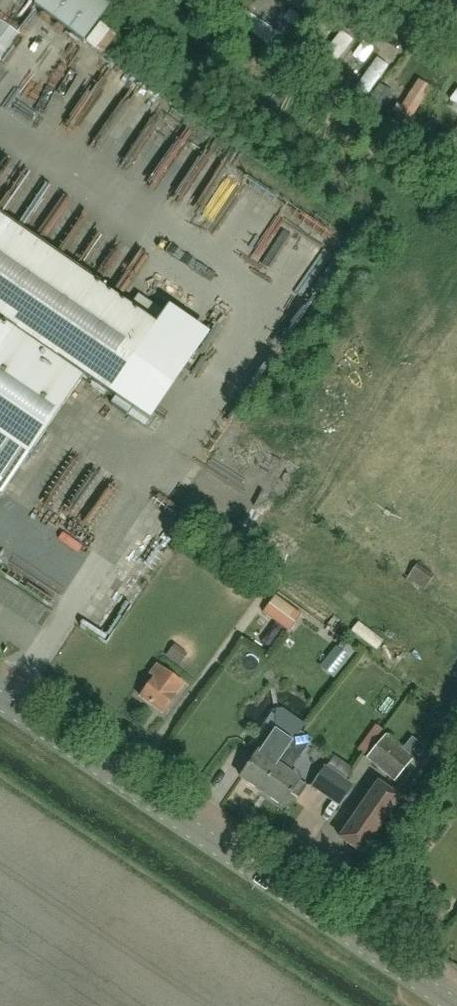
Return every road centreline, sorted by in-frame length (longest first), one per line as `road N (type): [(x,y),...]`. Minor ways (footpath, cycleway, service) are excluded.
road 1 (tertiary): [(453,1005),(0,702)]

